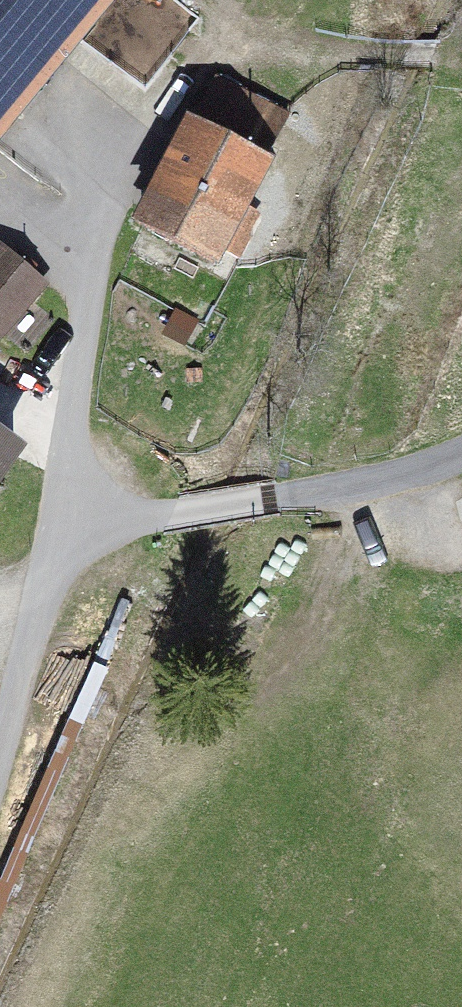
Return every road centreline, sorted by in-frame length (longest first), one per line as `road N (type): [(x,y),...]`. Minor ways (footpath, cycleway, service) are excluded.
road 1 (residential): [(0,757),(65,511),(91,249)]
road 2 (track): [(461,453),(375,479),(189,514),(65,511)]

